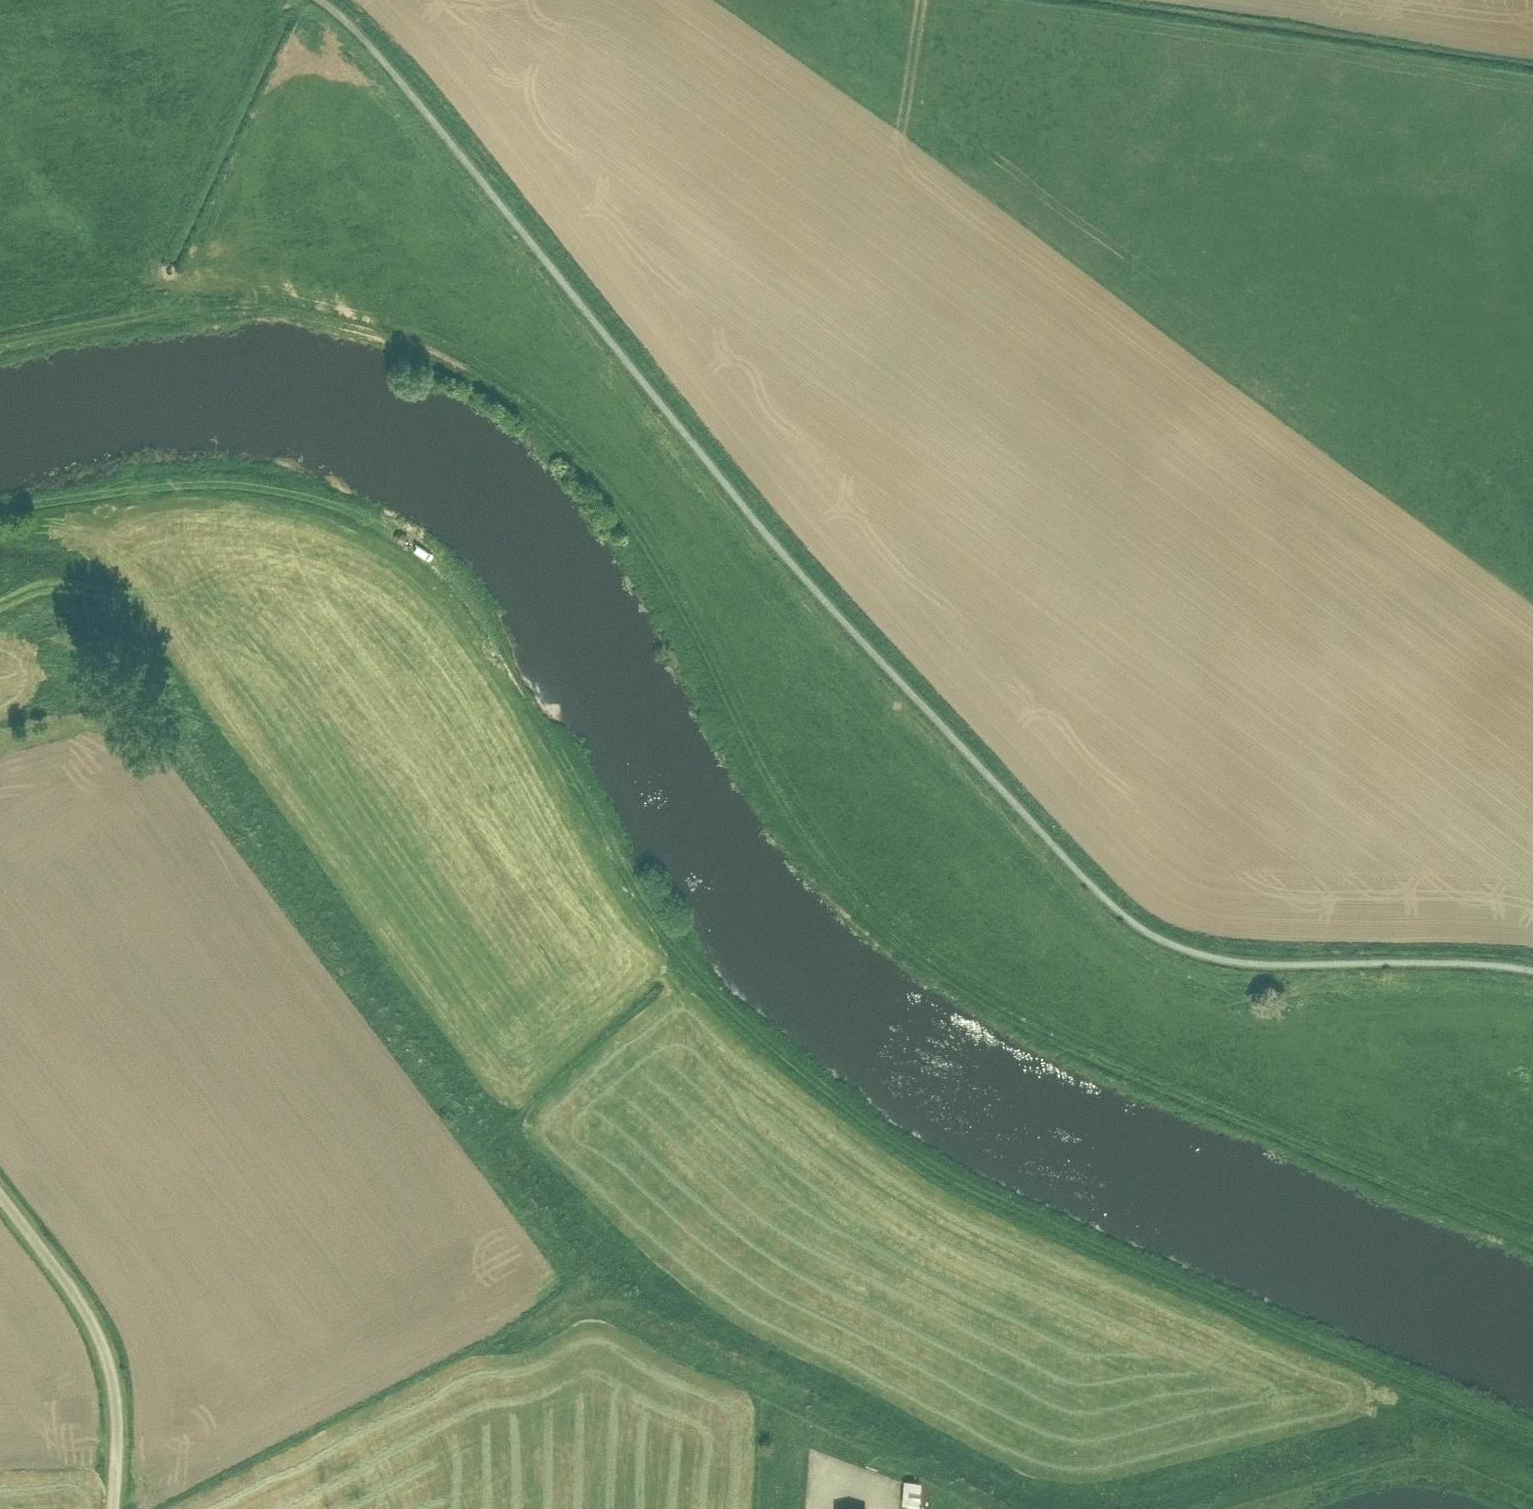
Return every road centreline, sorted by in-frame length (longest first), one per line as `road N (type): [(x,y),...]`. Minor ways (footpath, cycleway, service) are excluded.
road 1 (track): [(0,1188),(72,1284),(126,1453),(121,1508)]

